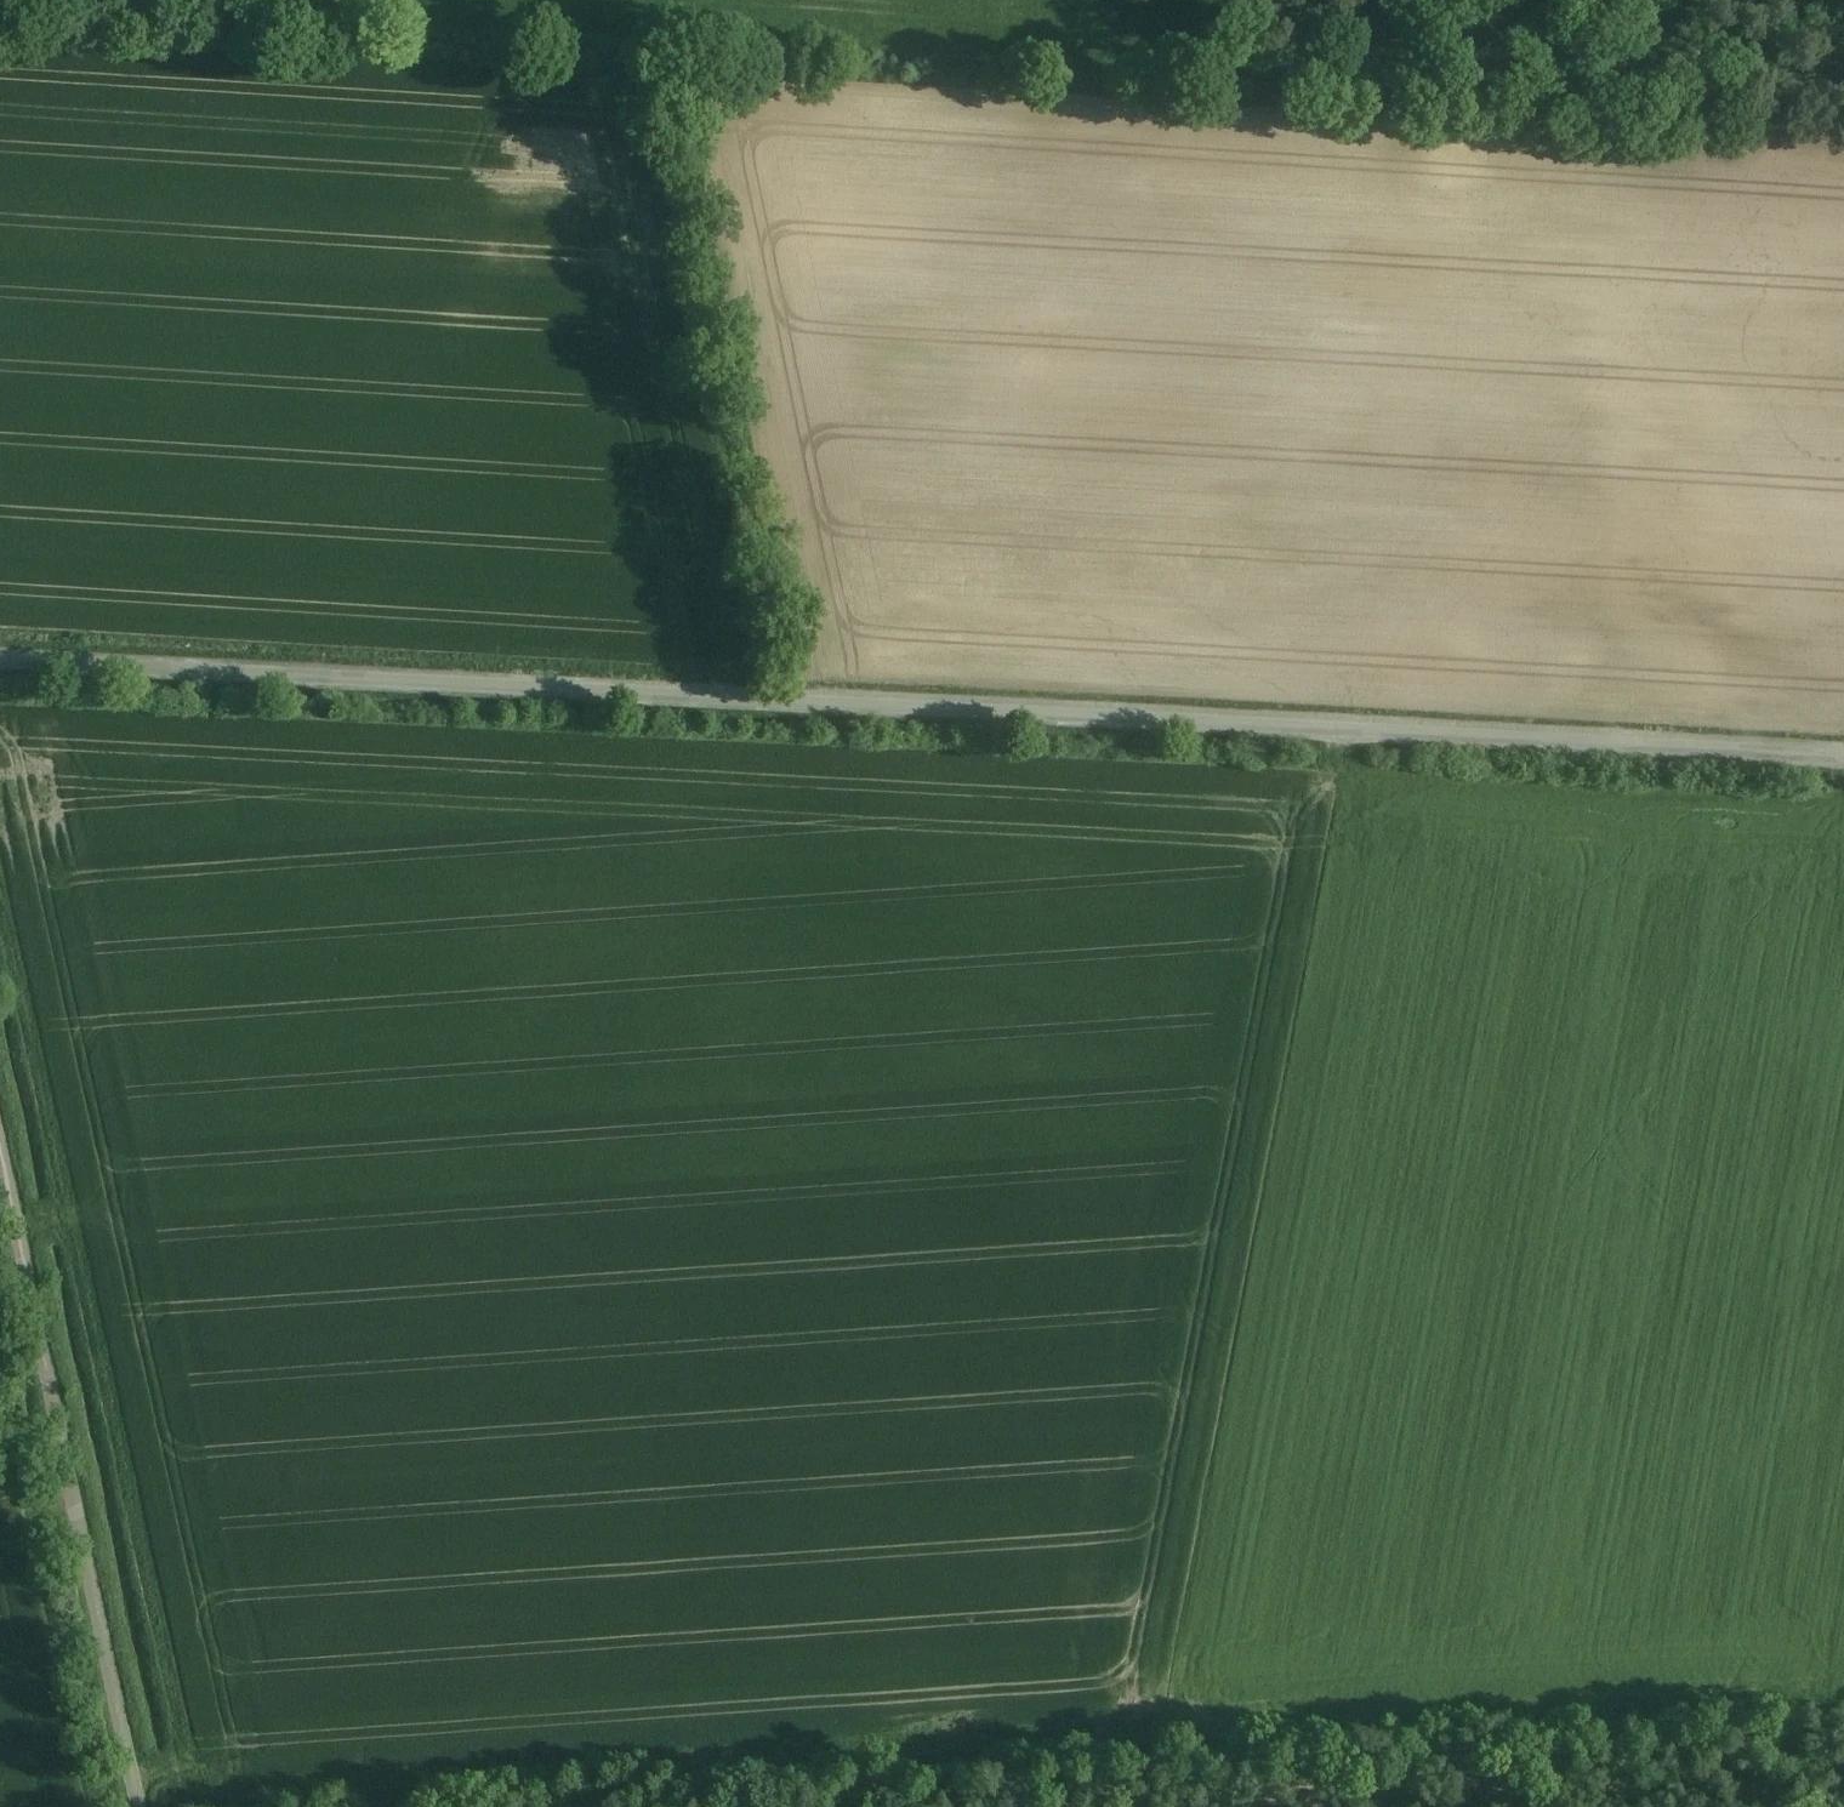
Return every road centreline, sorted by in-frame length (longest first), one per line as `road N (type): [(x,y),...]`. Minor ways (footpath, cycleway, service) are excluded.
road 1 (tertiary): [(0,662),(1843,758)]
road 2 (unclassified): [(0,1146),(141,1806)]

